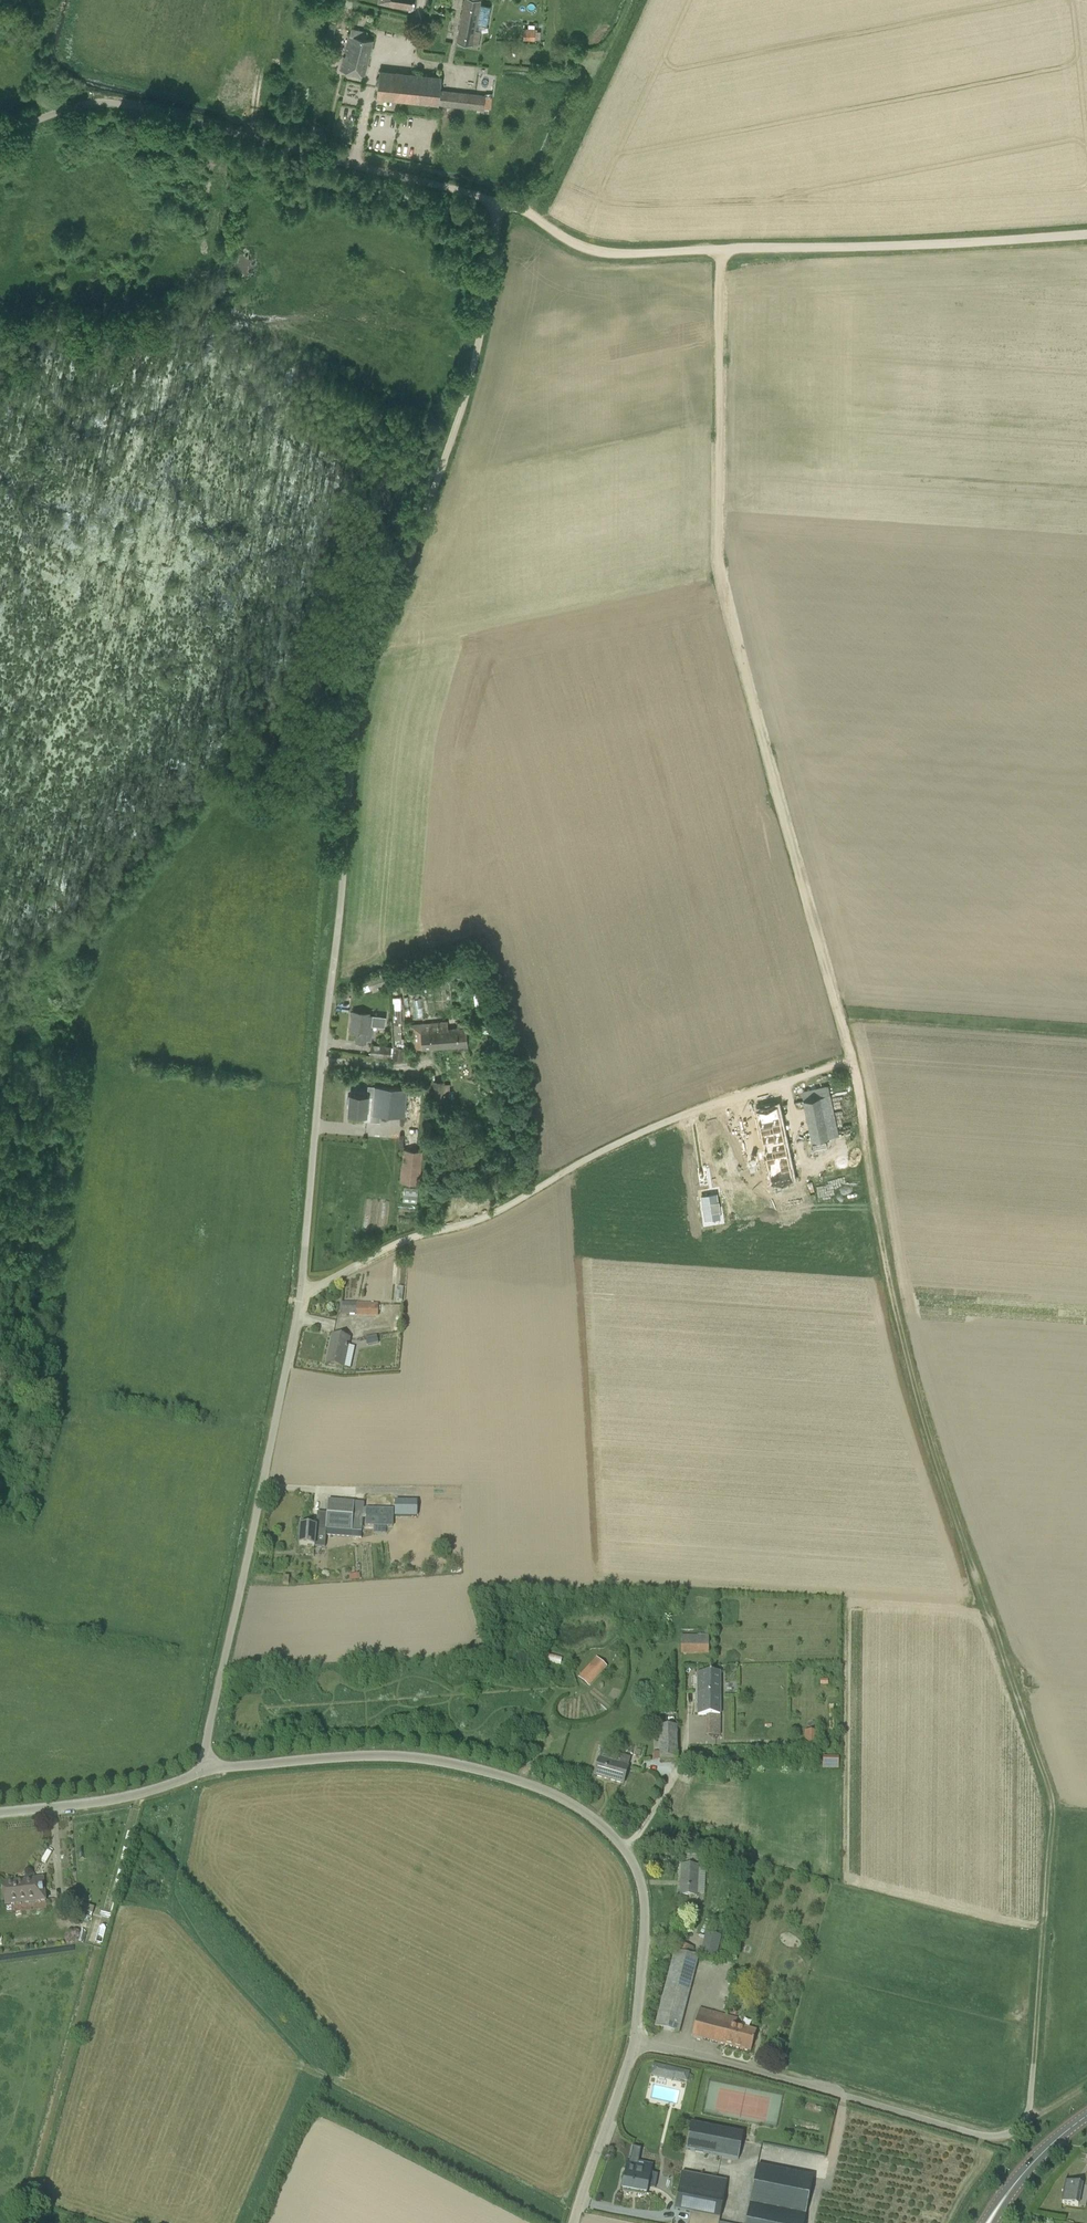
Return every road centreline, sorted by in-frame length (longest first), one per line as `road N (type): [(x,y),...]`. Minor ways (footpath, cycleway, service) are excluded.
road 1 (track): [(721,248),(719,578),(852,1064),(904,1336),(1039,1766),(1049,1807),(1044,1932),(1031,2106),(1019,2129),(997,2137),(635,2042)]
road 2 (unclassified): [(301,1296),(361,707),(375,643),(471,379),(498,203),(124,104),(91,101),(0,134)]
road 3 (unclassified): [(574,2222),(635,2042),(644,1896),(624,1850),(553,1795),(427,1760),(364,1757),(209,1770)]
road 4 (unclassified): [(301,1296),(395,1245),(502,1210),(655,1125),(852,1064)]
road 5 (track): [(528,212),(566,240),(610,252),(1086,235)]
road 6 (unclassified): [(209,1770),(206,1746),(301,1296)]
road 7 (track): [(528,212),(627,0)]
road 8 (unclassified): [(0,1813),(136,1796),(209,1770)]

